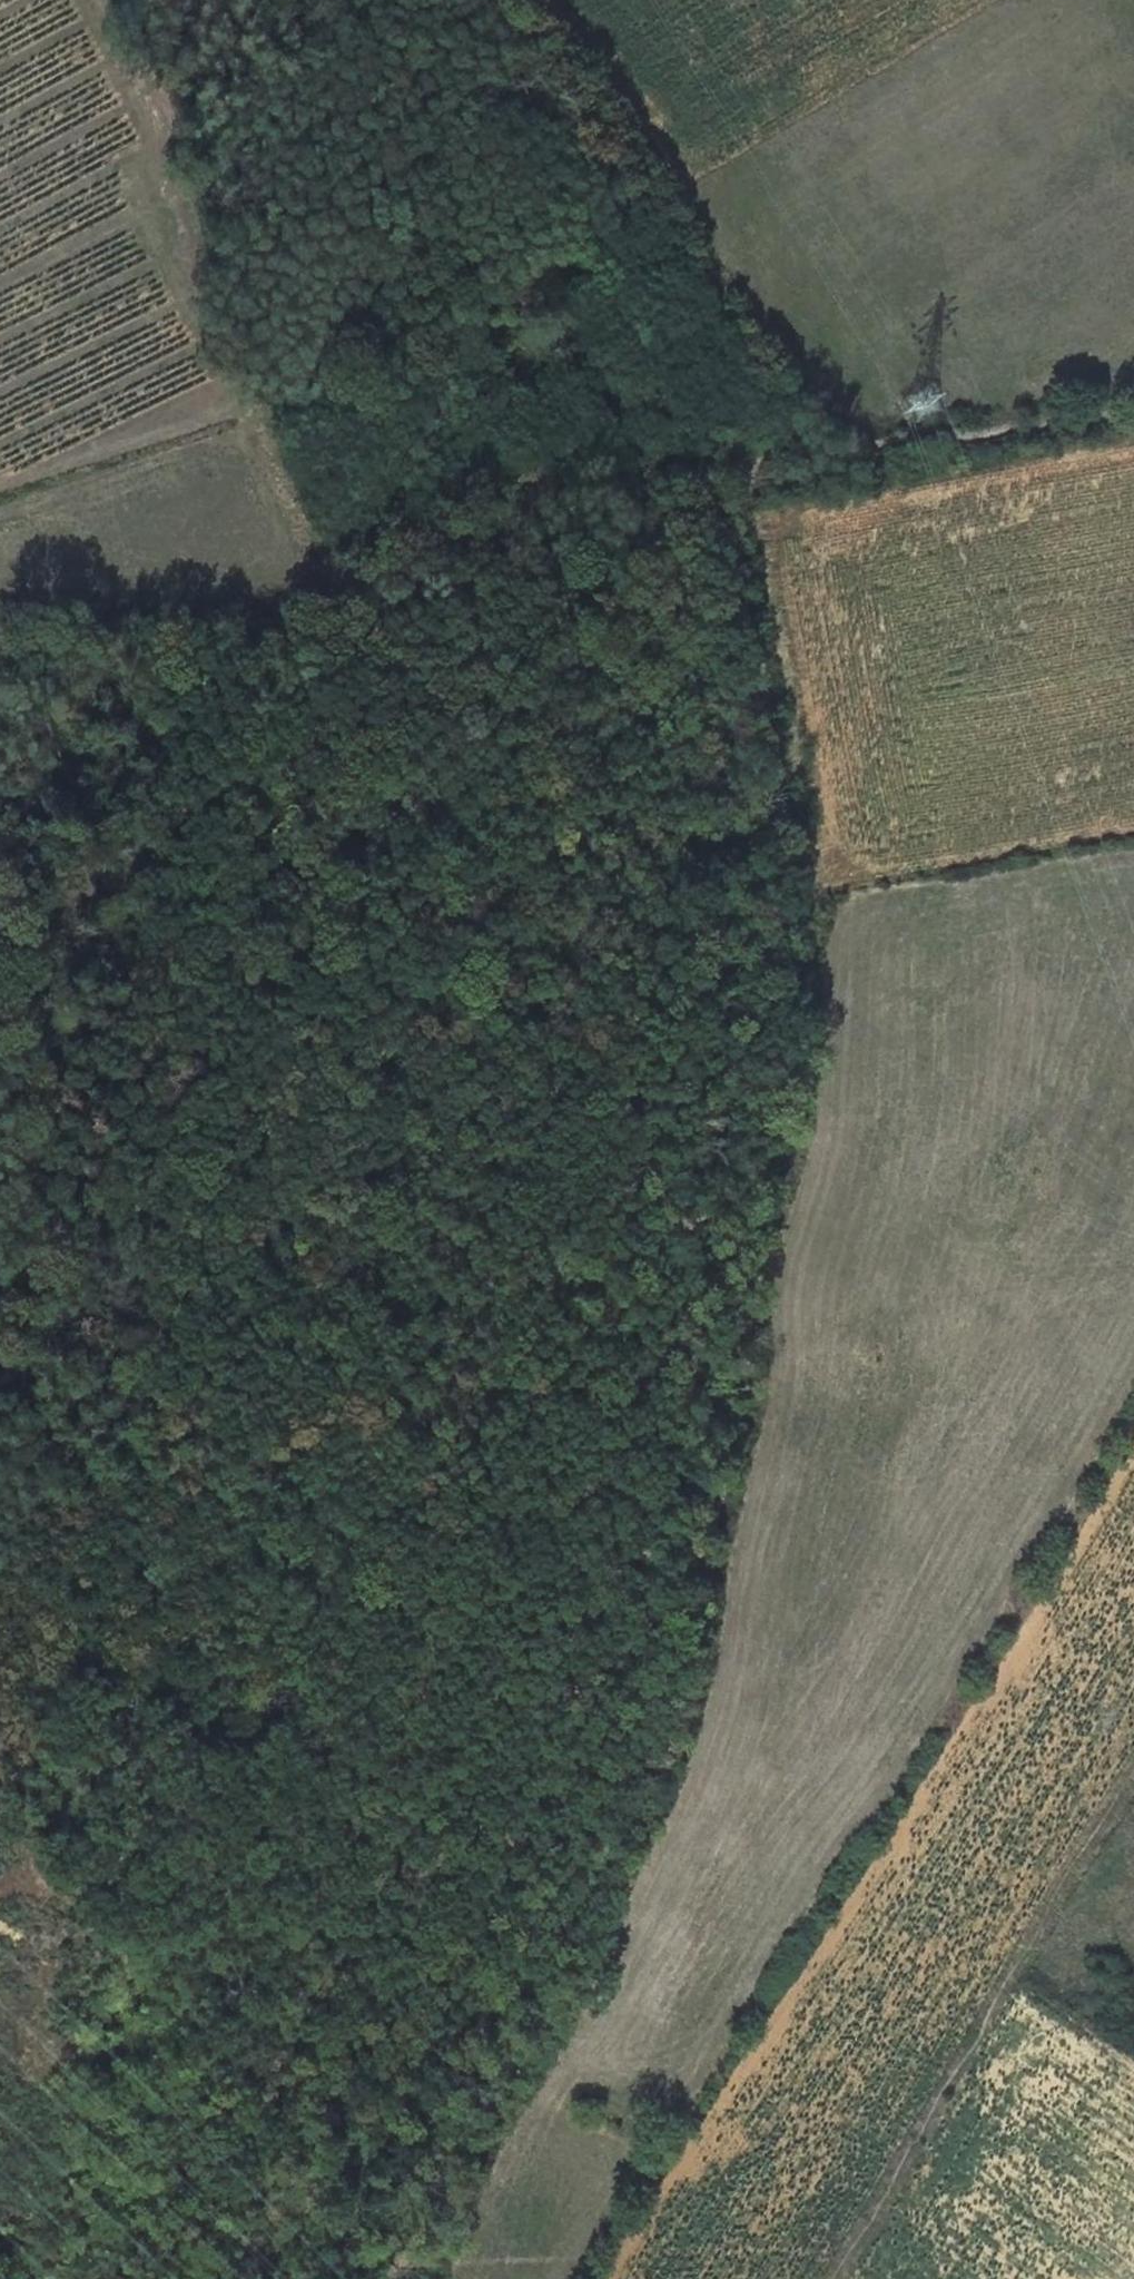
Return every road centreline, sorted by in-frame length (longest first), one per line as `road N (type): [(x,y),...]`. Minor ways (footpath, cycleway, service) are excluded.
road 1 (track): [(712,467),(790,914),(711,1477),(617,1860),(396,2278)]
road 2 (track): [(1133,411),(712,467),(551,471),(410,551),(209,623),(0,635)]

